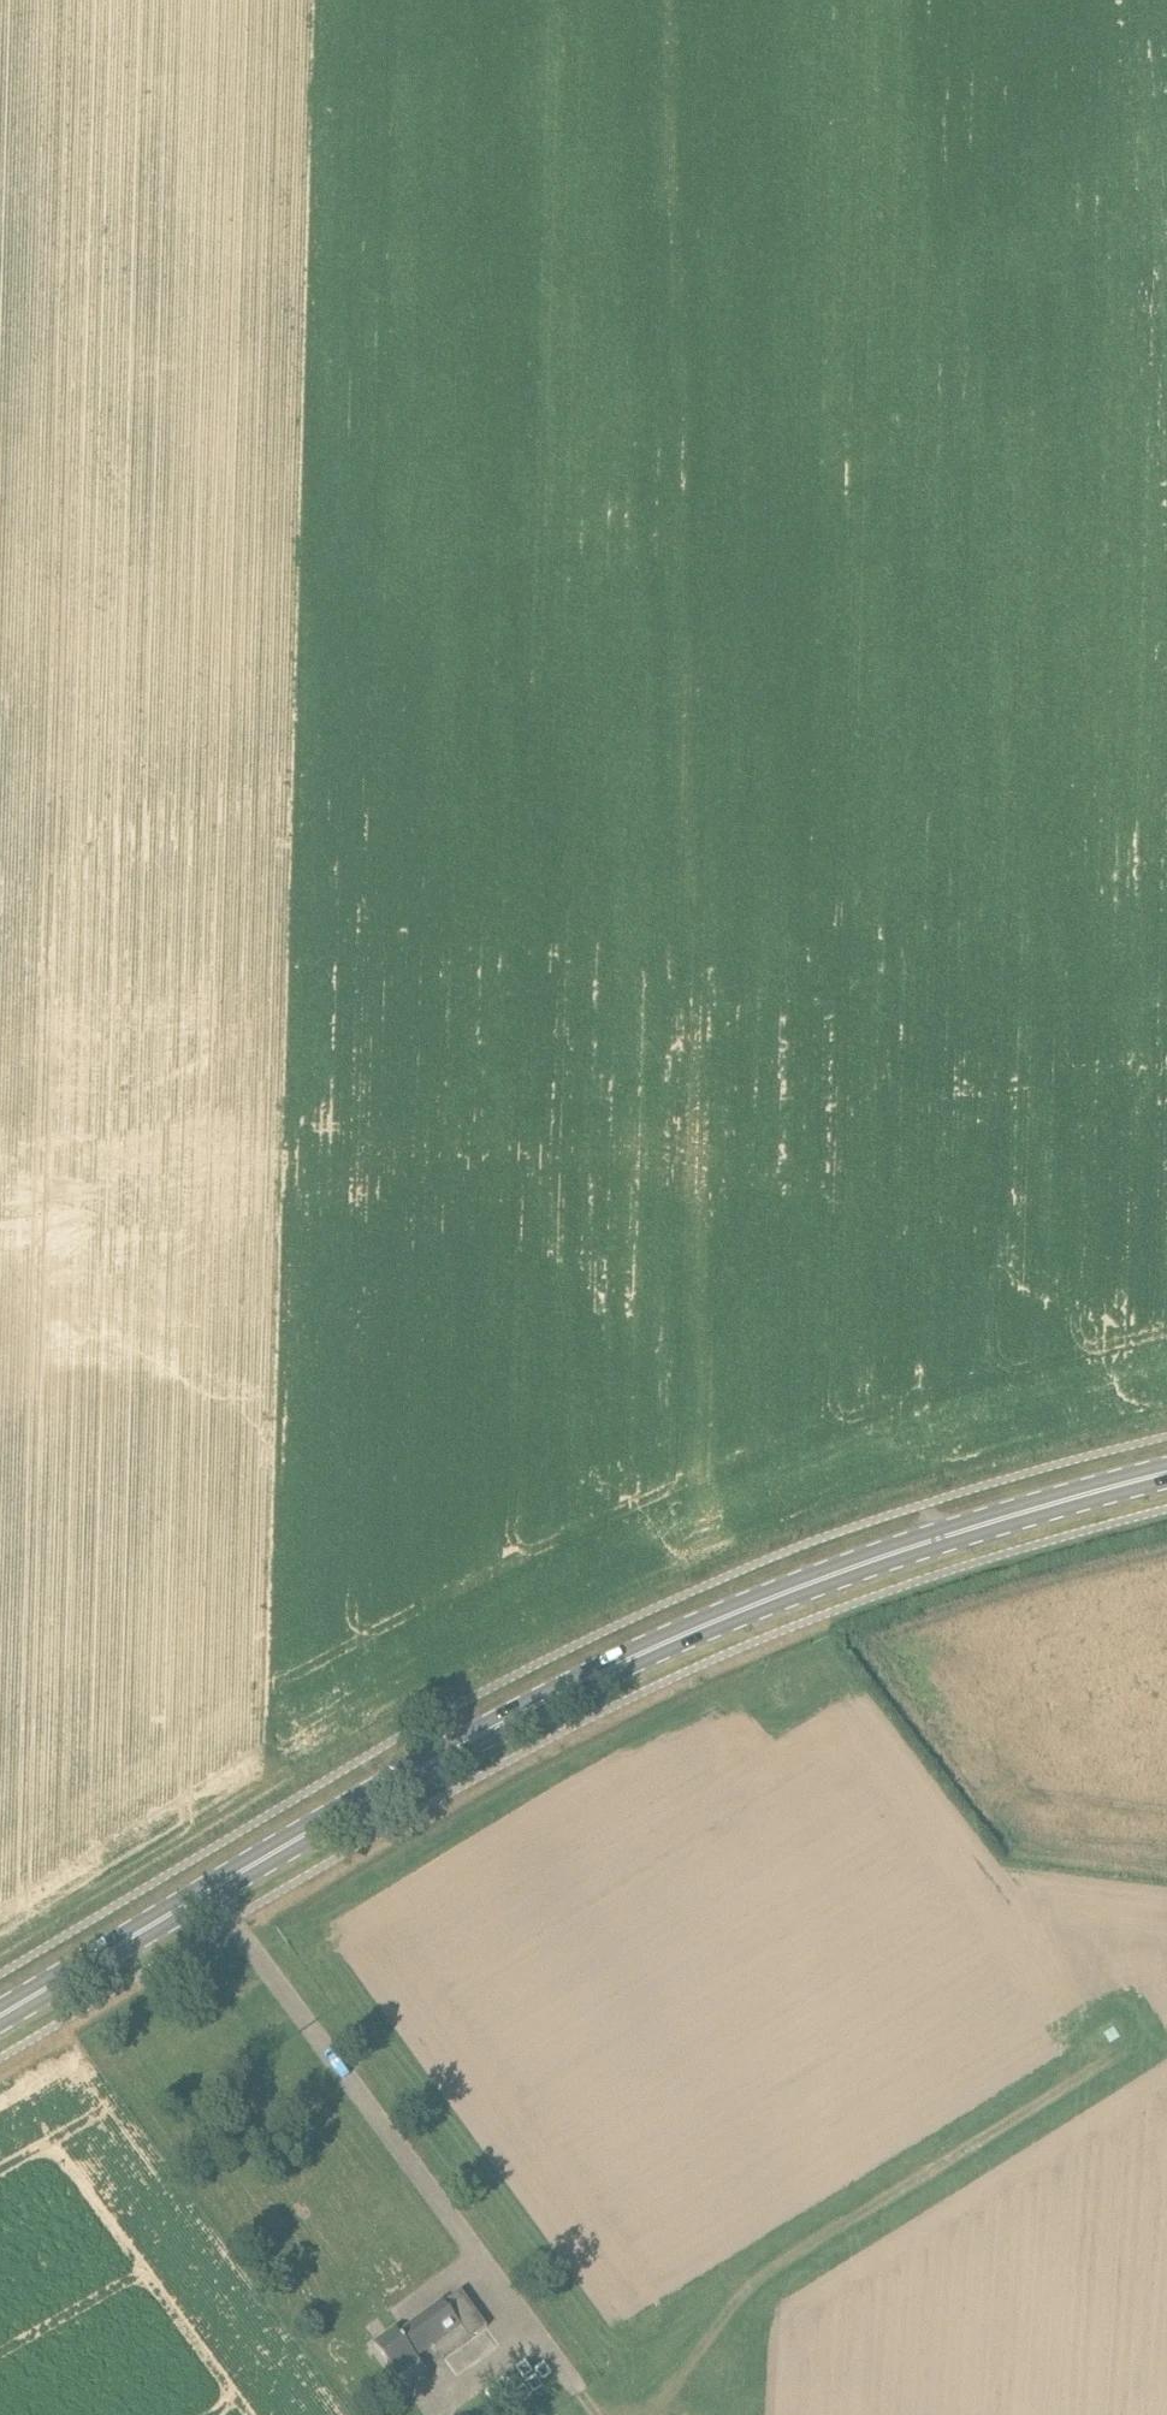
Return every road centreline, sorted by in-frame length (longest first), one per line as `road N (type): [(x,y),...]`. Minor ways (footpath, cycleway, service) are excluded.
road 1 (secondary): [(0,2022),(443,1758),(684,1634),(974,1530),(1166,1479)]
road 2 (track): [(218,1892),(588,2414)]

